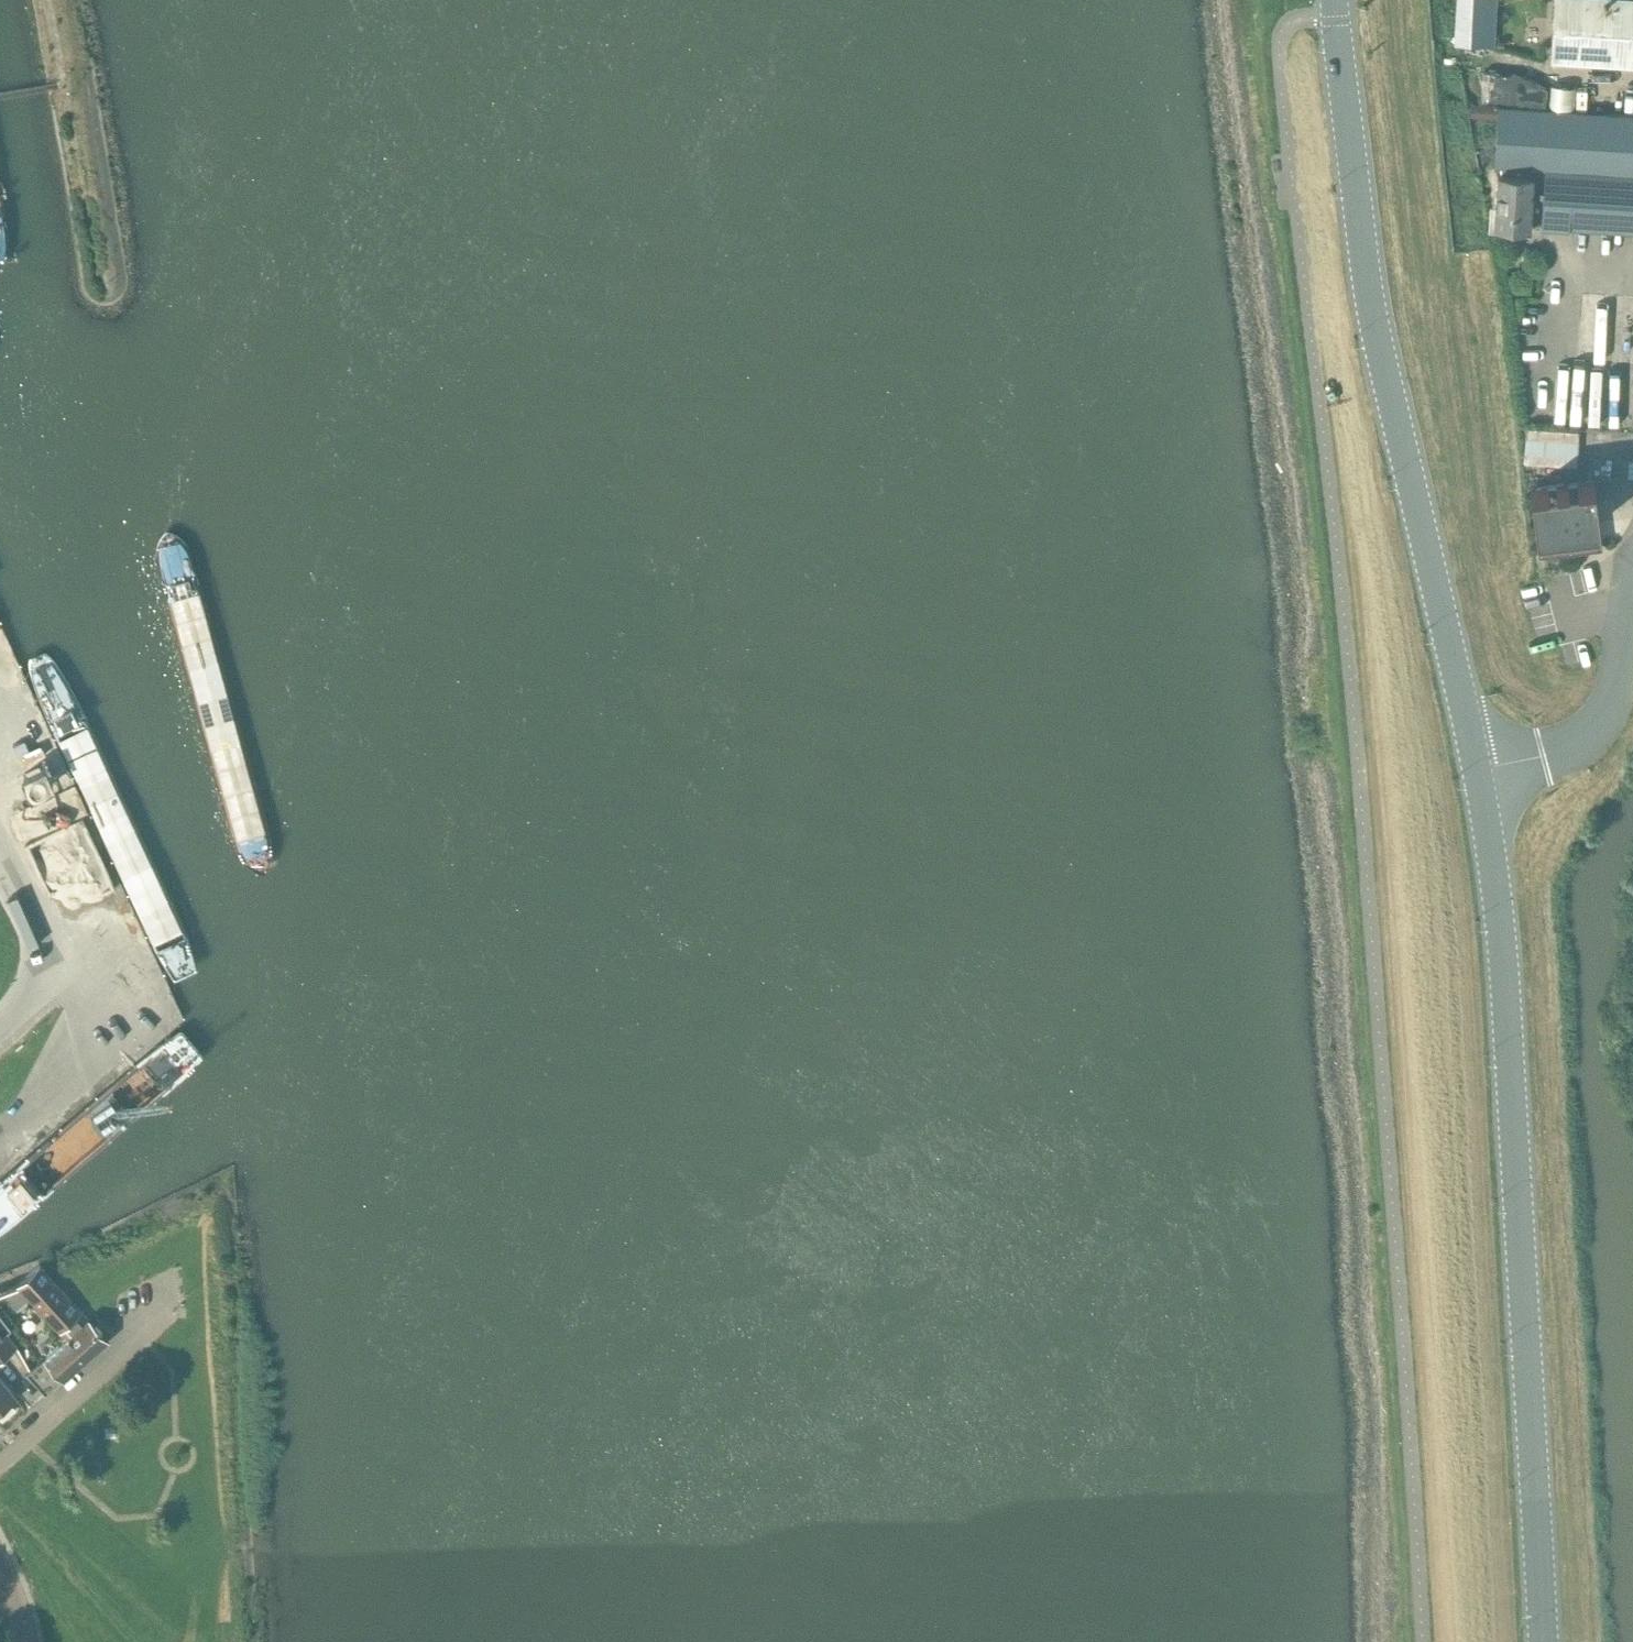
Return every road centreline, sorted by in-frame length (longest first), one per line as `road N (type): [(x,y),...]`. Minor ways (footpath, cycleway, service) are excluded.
road 1 (tertiary): [(1544,1641),(1482,774)]
road 2 (tertiary): [(1482,774),(1371,303),(1334,0)]
road 3 (residential): [(1482,774),(1572,749),(1602,717),(1632,596)]
road 4 (unclassified): [(0,1466),(185,1304)]
road 5 (unclassified): [(0,1023),(50,978),(0,878)]
road 6 (residential): [(1359,788),(1482,774)]

